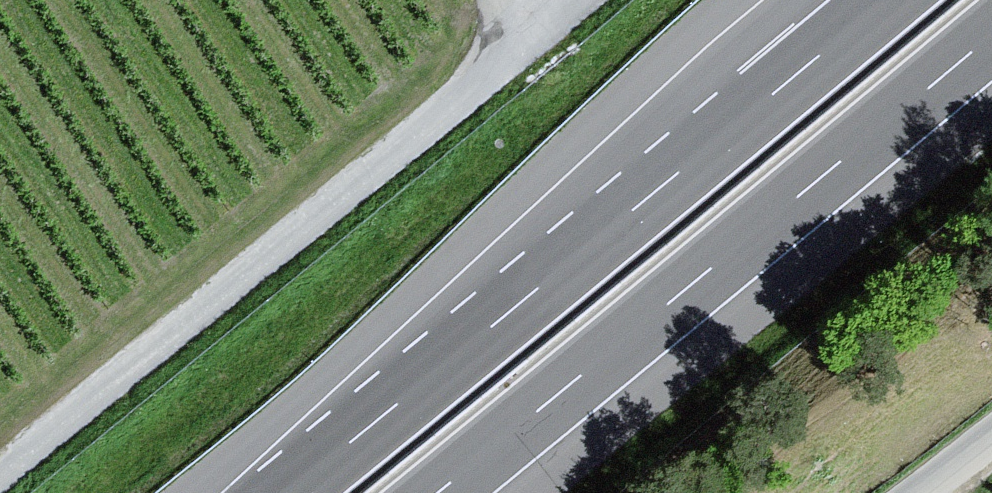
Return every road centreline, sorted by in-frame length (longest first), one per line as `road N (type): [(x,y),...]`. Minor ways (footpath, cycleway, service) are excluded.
road 1 (motorway): [(884,0),(285,492)]
road 2 (motorway): [(439,492),(991,37)]
road 3 (unclassified): [(0,474),(526,45)]

